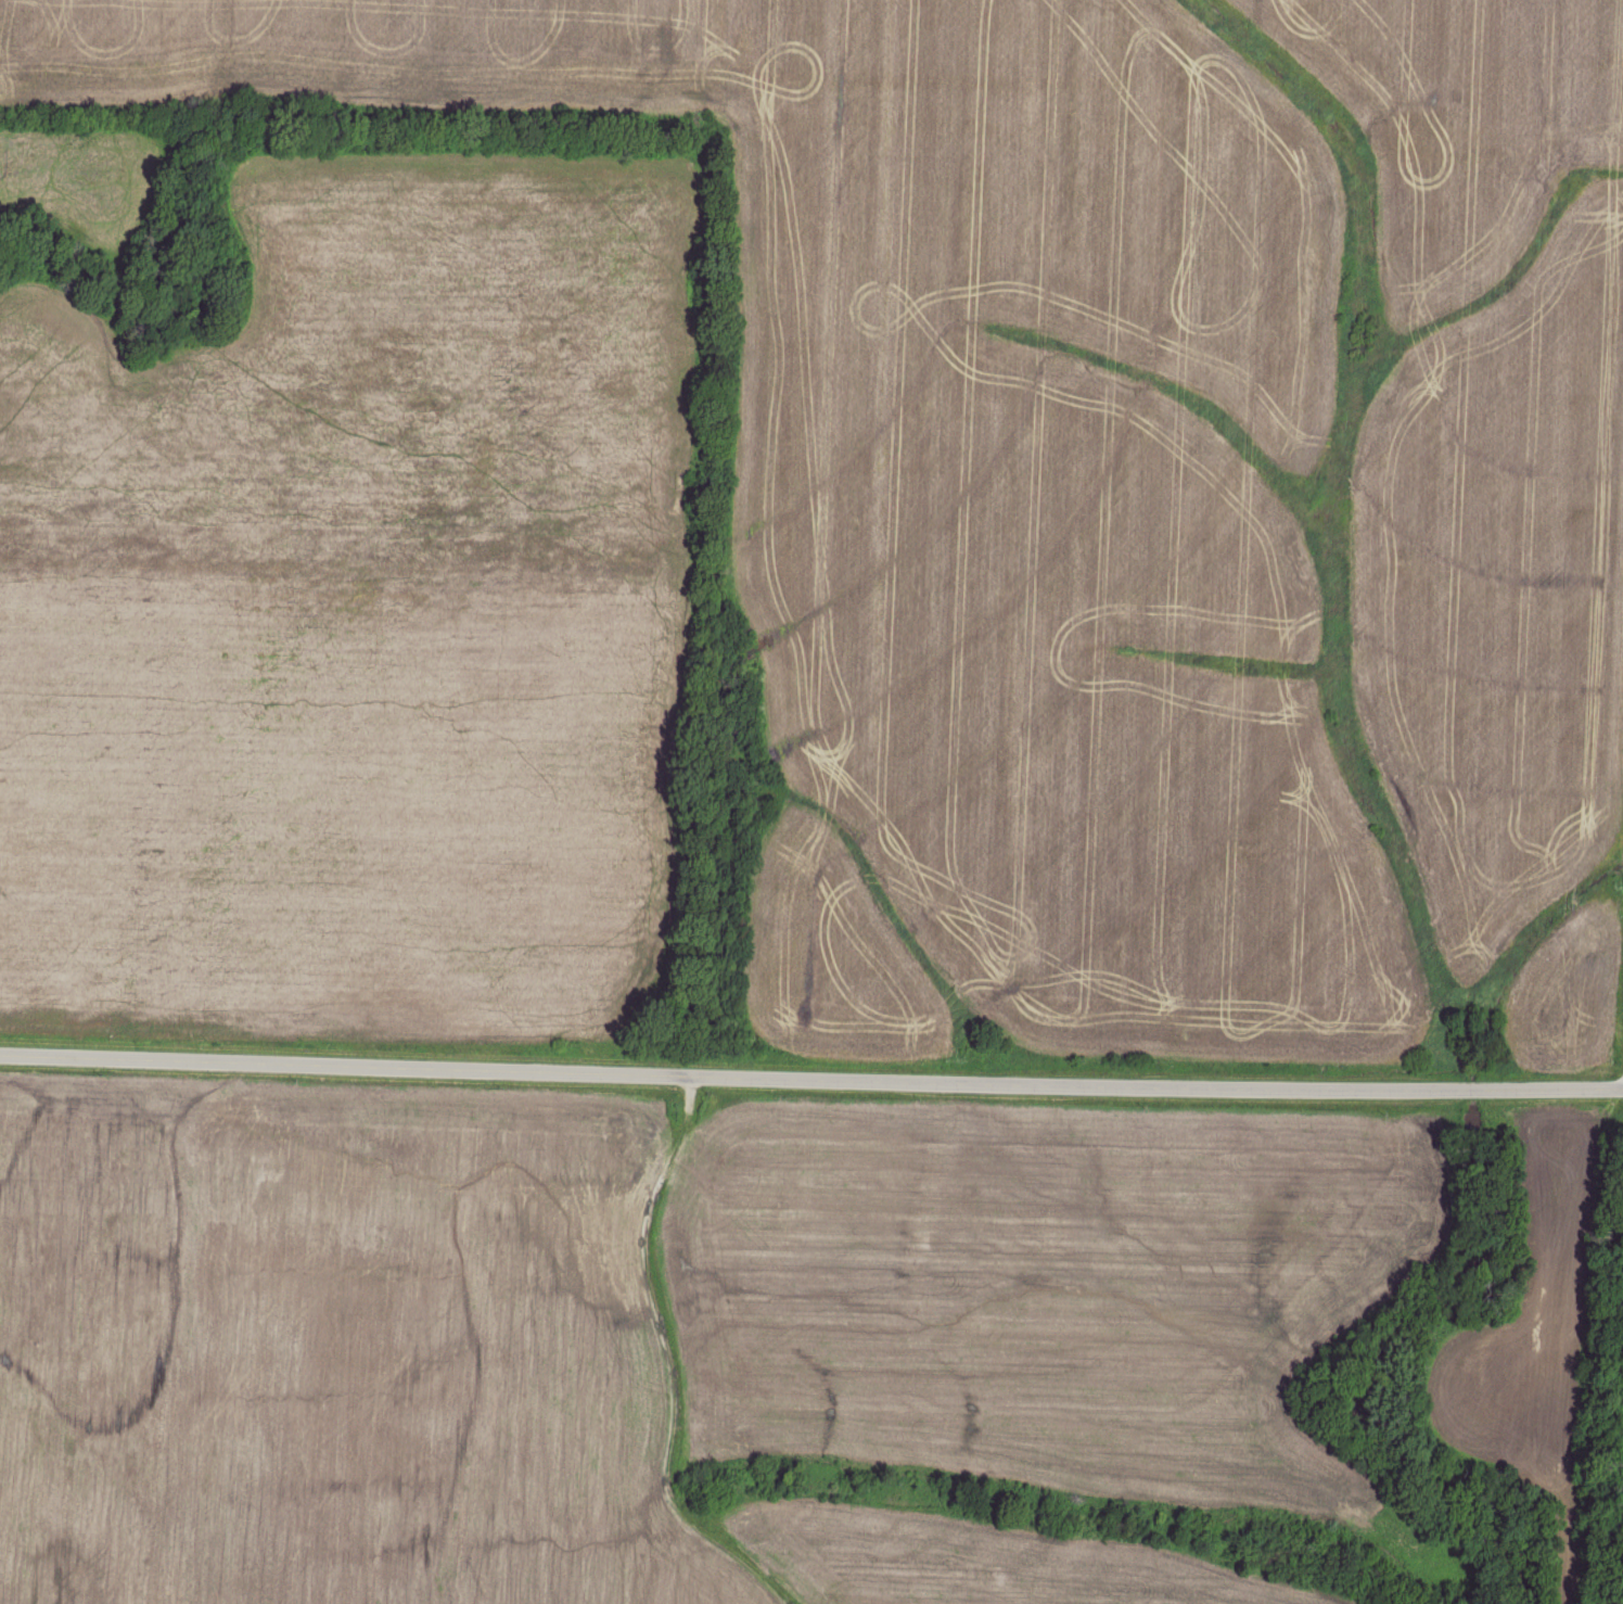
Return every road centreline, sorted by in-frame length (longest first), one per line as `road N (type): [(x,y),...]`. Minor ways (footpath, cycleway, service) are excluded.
road 1 (secondary): [(0,1054),(1622,1099)]

